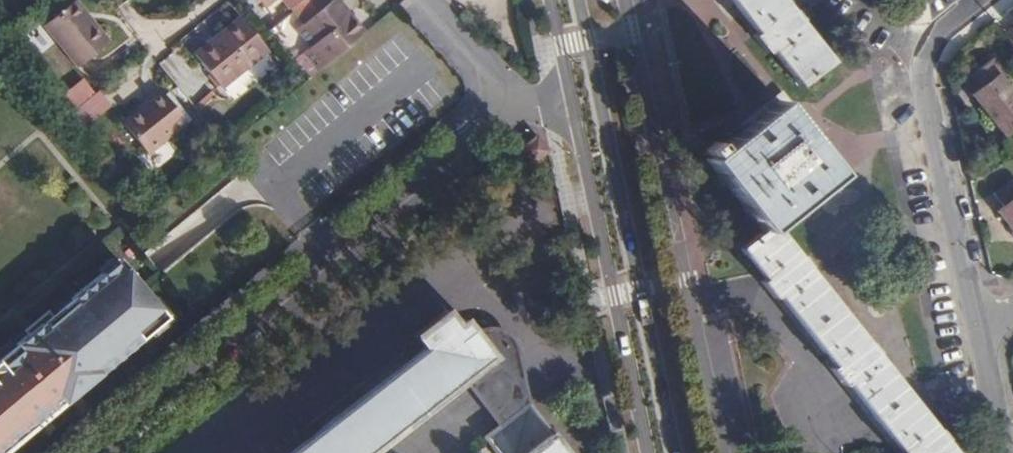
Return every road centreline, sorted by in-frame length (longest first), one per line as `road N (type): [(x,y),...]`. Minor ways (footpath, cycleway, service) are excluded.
road 1 (residential): [(90,452),(513,96)]
road 2 (secondary): [(679,452),(580,0)]
road 3 (residential): [(985,338),(925,82),(942,32),(981,0)]
road 4 (secondary): [(574,104),(649,452)]
road 5 (residential): [(513,96),(427,0)]

